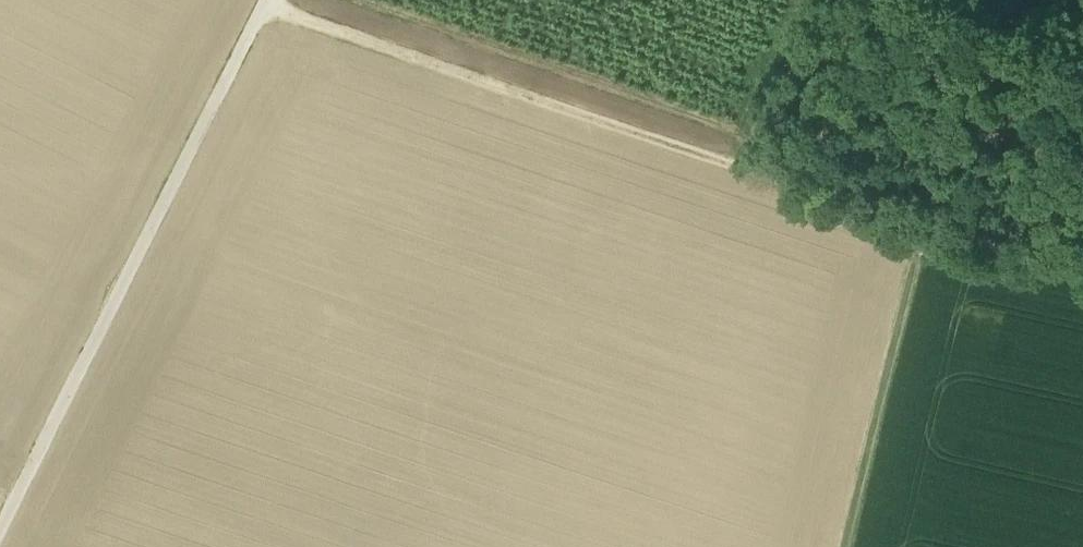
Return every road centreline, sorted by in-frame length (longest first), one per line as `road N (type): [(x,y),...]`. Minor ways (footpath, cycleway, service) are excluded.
road 1 (track): [(262,8),(922,228),(1082,266)]
road 2 (track): [(0,530),(266,0)]
road 3 (track): [(846,546),(922,228)]

